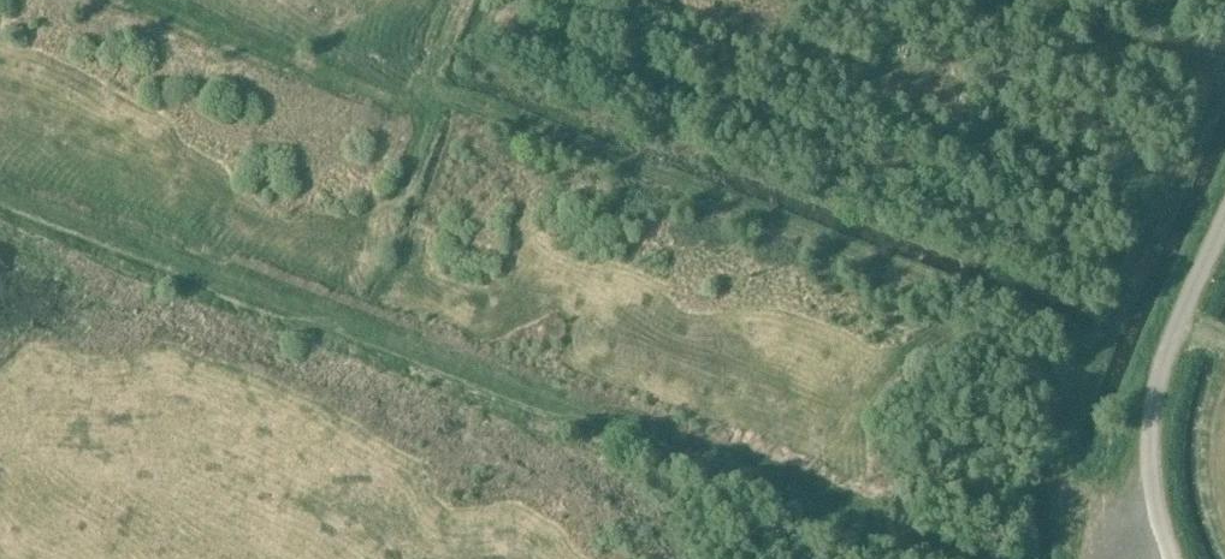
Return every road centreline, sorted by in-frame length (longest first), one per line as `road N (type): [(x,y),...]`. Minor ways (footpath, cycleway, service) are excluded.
road 1 (unclassified): [(1170,558),(1151,416),(1188,301),(1224,221)]

